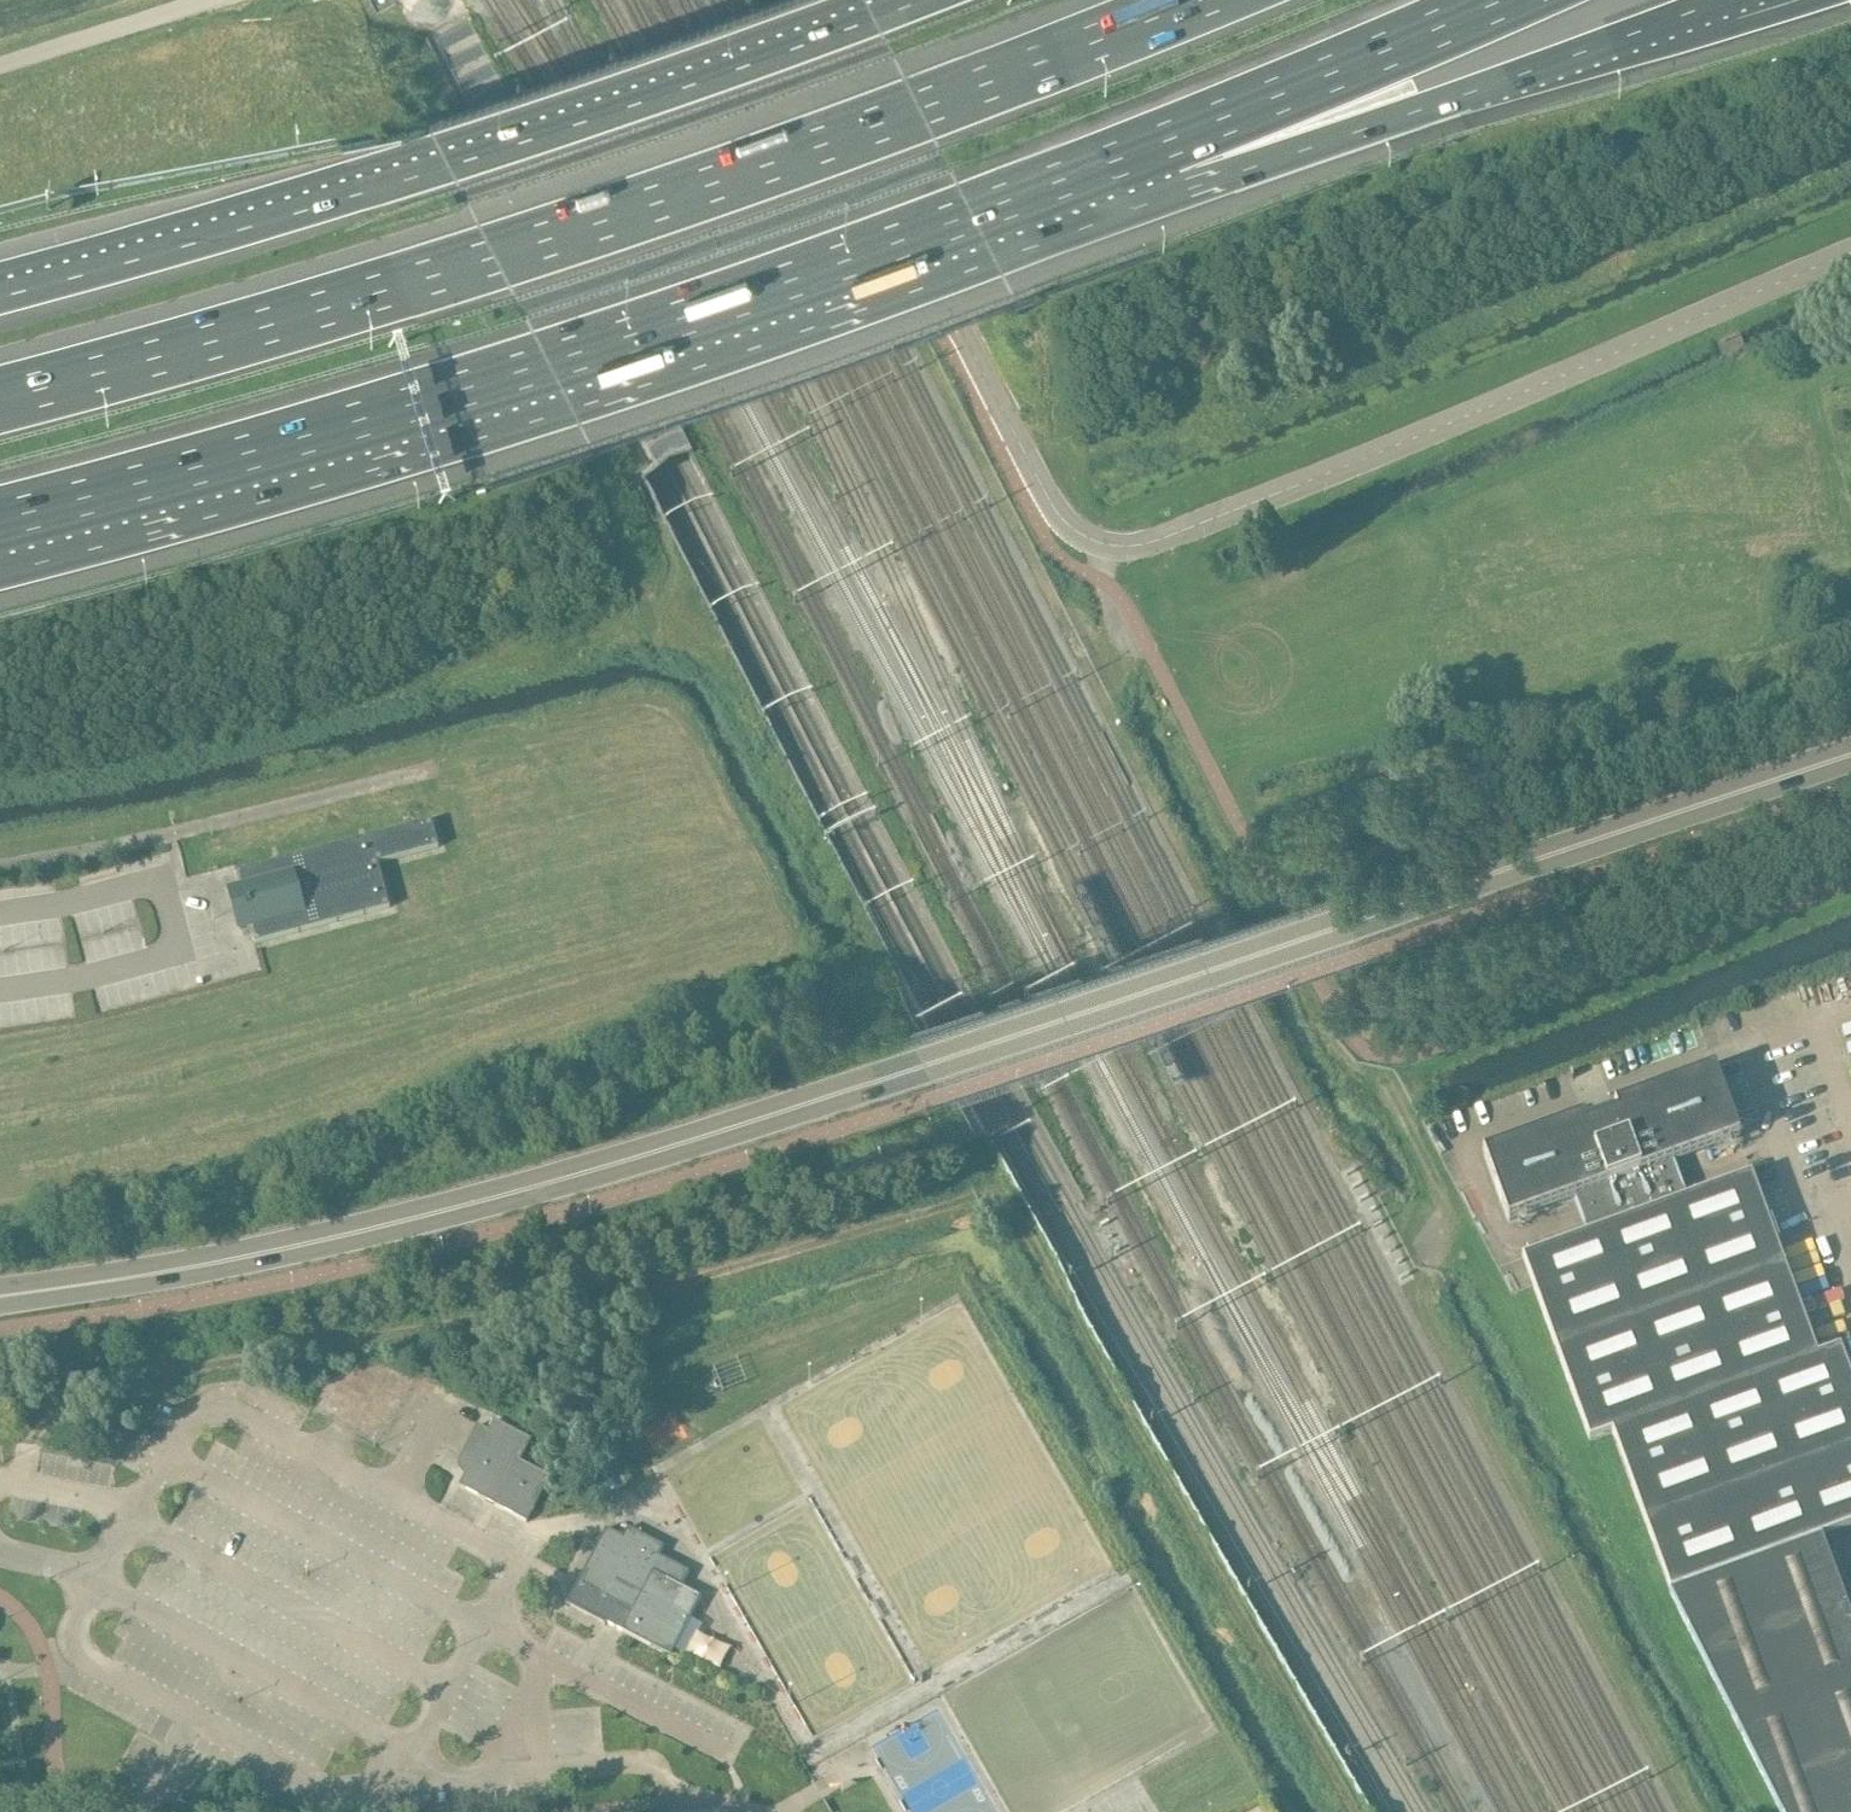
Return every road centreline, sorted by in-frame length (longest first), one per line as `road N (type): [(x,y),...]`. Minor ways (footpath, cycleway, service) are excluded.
road 1 (secondary): [(0,1297),(263,1254),(428,1217),(674,1145),(1850,752)]
road 2 (track): [(1351,1811),(1011,1207),(997,1196),(975,1195),(627,1301),(119,1385),(43,1427),(31,1439),(20,1480)]
road 3 (motorway): [(1199,0),(922,108),(0,396)]
road 4 (motorway): [(0,534),(556,374),(983,229),(1173,152)]
road 5 (unclassified): [(963,333),(1055,510),(1095,541),(1128,545),(1164,537),(1850,251)]
road 6 (motorway): [(911,0),(448,157),(0,295)]
road 7 (track): [(1687,1811),(1423,1309),(1422,1278),(1445,1210),(1372,1051)]
road 8 (motorway): [(1173,152),(1480,85),(1720,0)]
road 9 (unclassified): [(963,333),(796,0)]
road 10 (motorway): [(1173,152),(1507,0)]
road 11 (unclassified): [(0,63),(207,0)]

